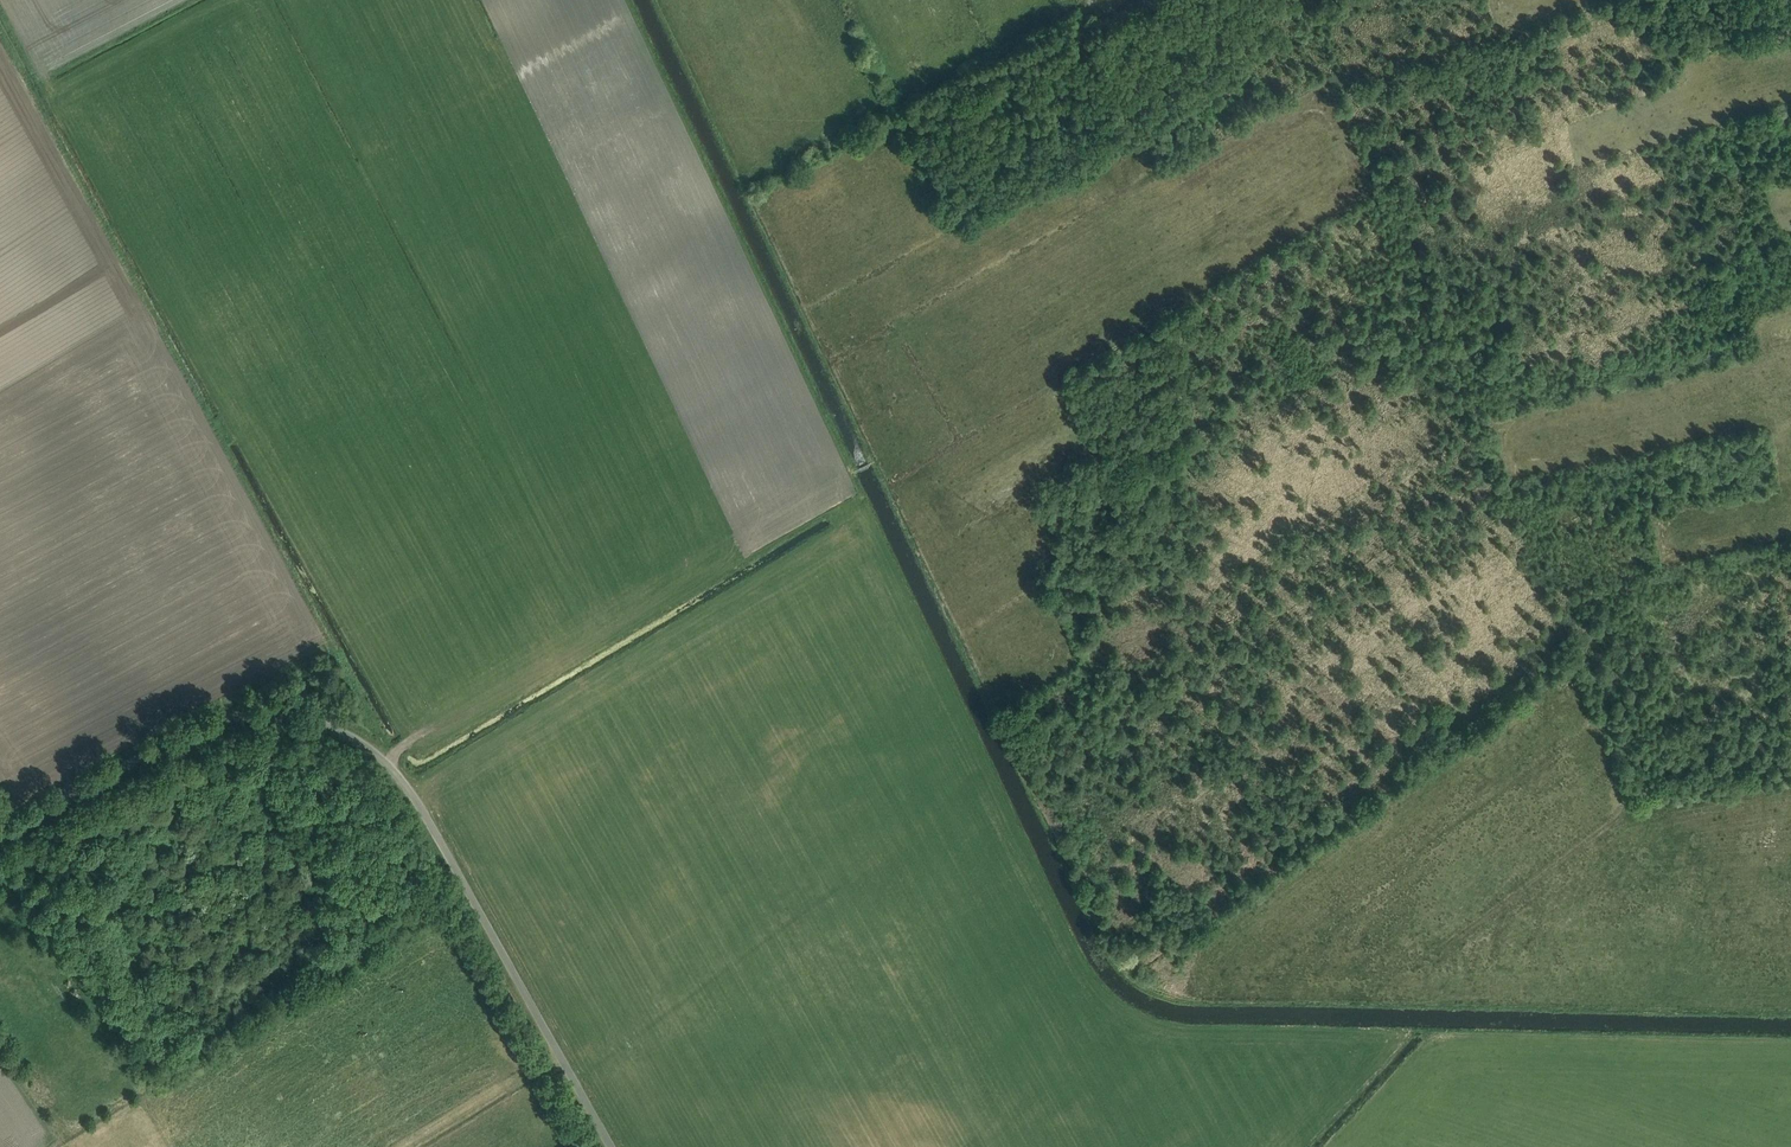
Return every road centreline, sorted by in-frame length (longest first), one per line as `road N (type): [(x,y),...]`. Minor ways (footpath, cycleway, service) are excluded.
road 1 (unclassified): [(612,1146),(421,806),(388,762),(351,735),(279,714),(215,721),(0,834)]

